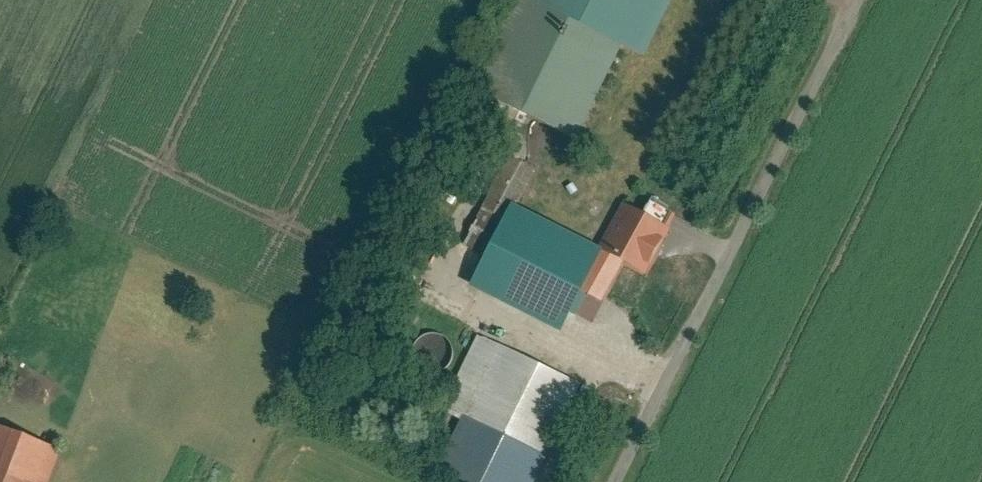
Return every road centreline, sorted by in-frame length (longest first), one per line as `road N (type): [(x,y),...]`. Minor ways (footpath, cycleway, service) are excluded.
road 1 (unclassified): [(612,481),(848,0)]

